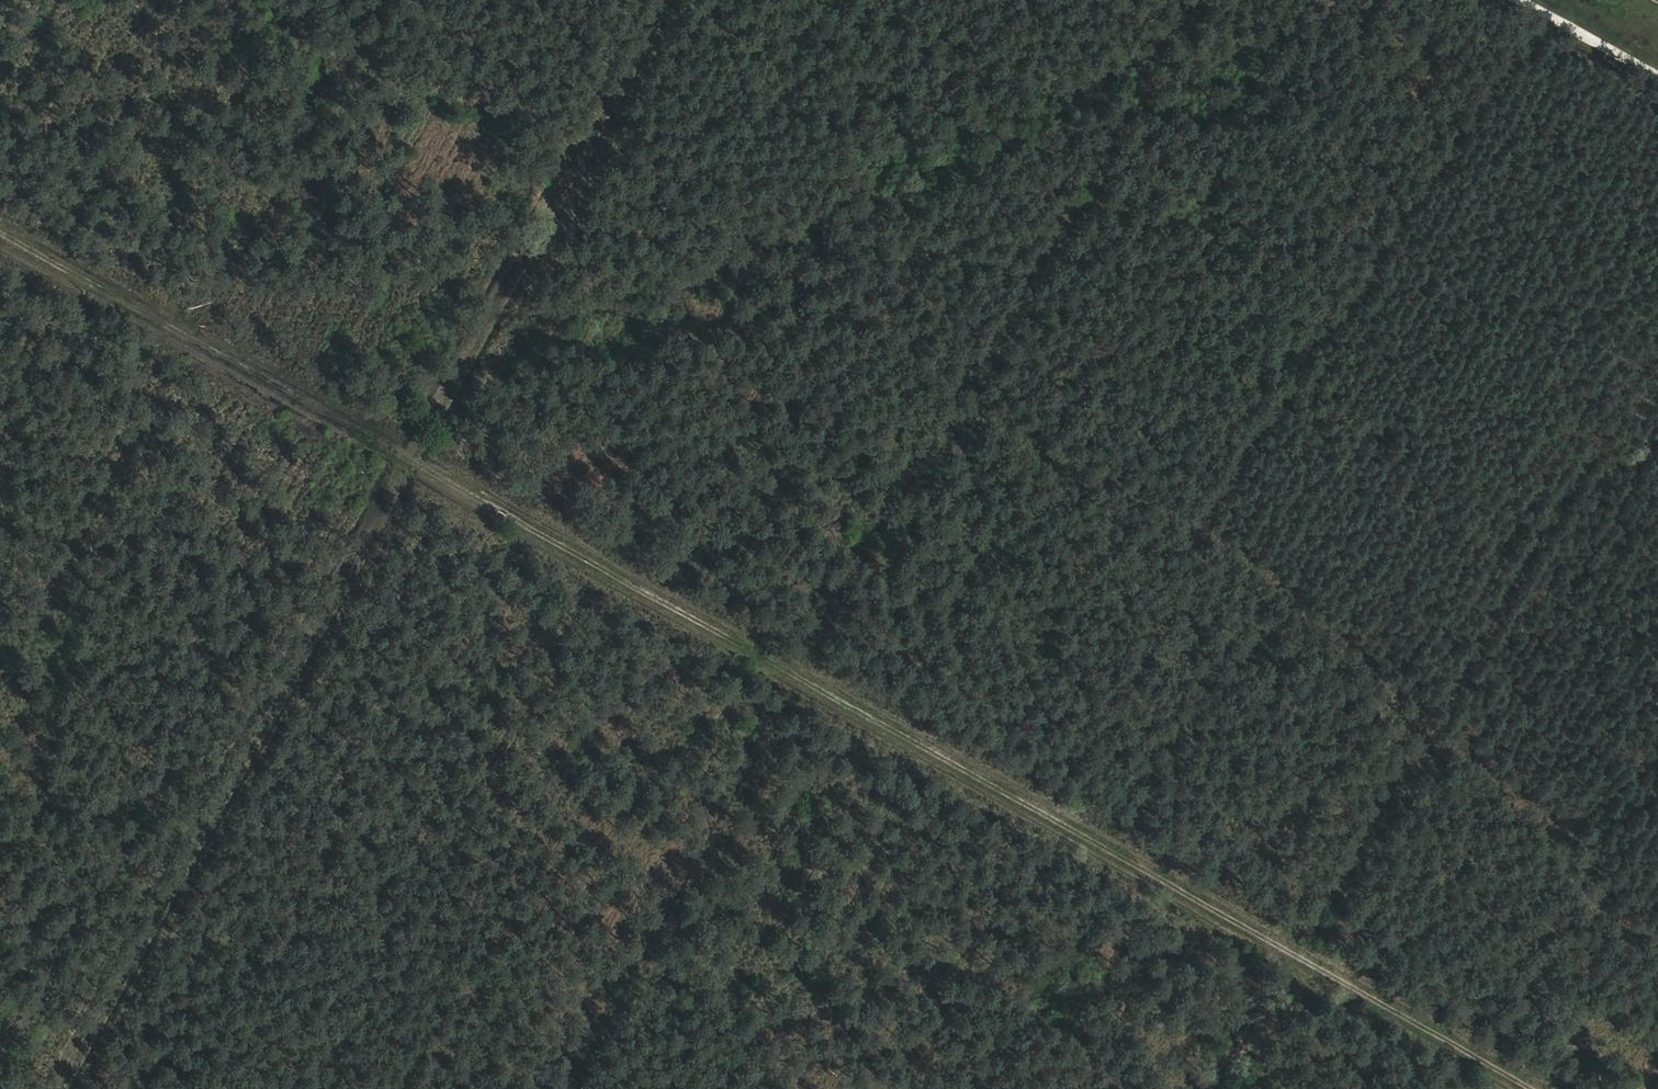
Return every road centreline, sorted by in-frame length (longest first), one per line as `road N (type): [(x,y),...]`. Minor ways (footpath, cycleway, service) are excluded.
road 1 (track): [(1529,1088),(0,235)]
road 2 (track): [(678,0),(313,638),(71,1088)]
road 3 (track): [(1657,78),(1516,0)]

